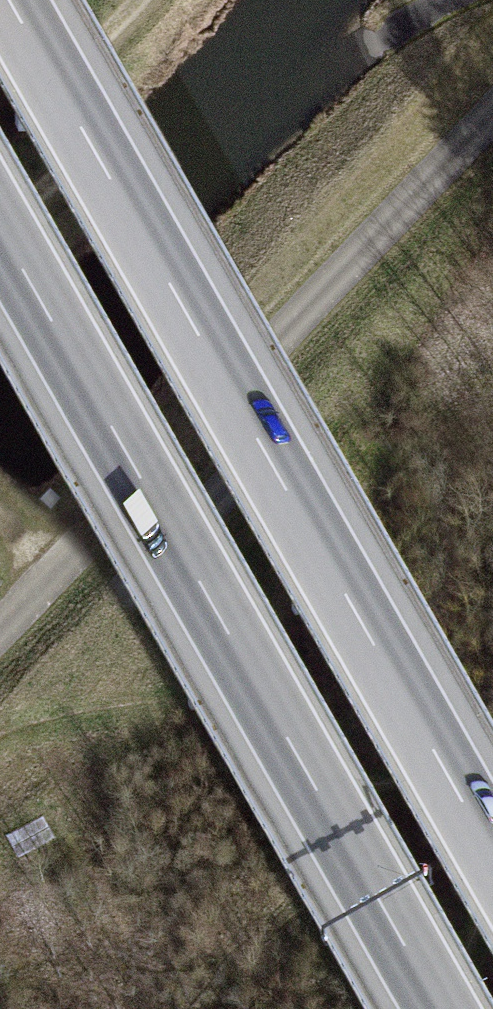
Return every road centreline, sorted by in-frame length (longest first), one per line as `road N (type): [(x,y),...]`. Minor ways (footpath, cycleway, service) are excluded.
road 1 (motorway): [(492,854),(10,0)]
road 2 (motorway): [(0,231),(439,1008)]
road 3 (track): [(0,618),(492,102)]
road 4 (track): [(122,0),(0,108)]

